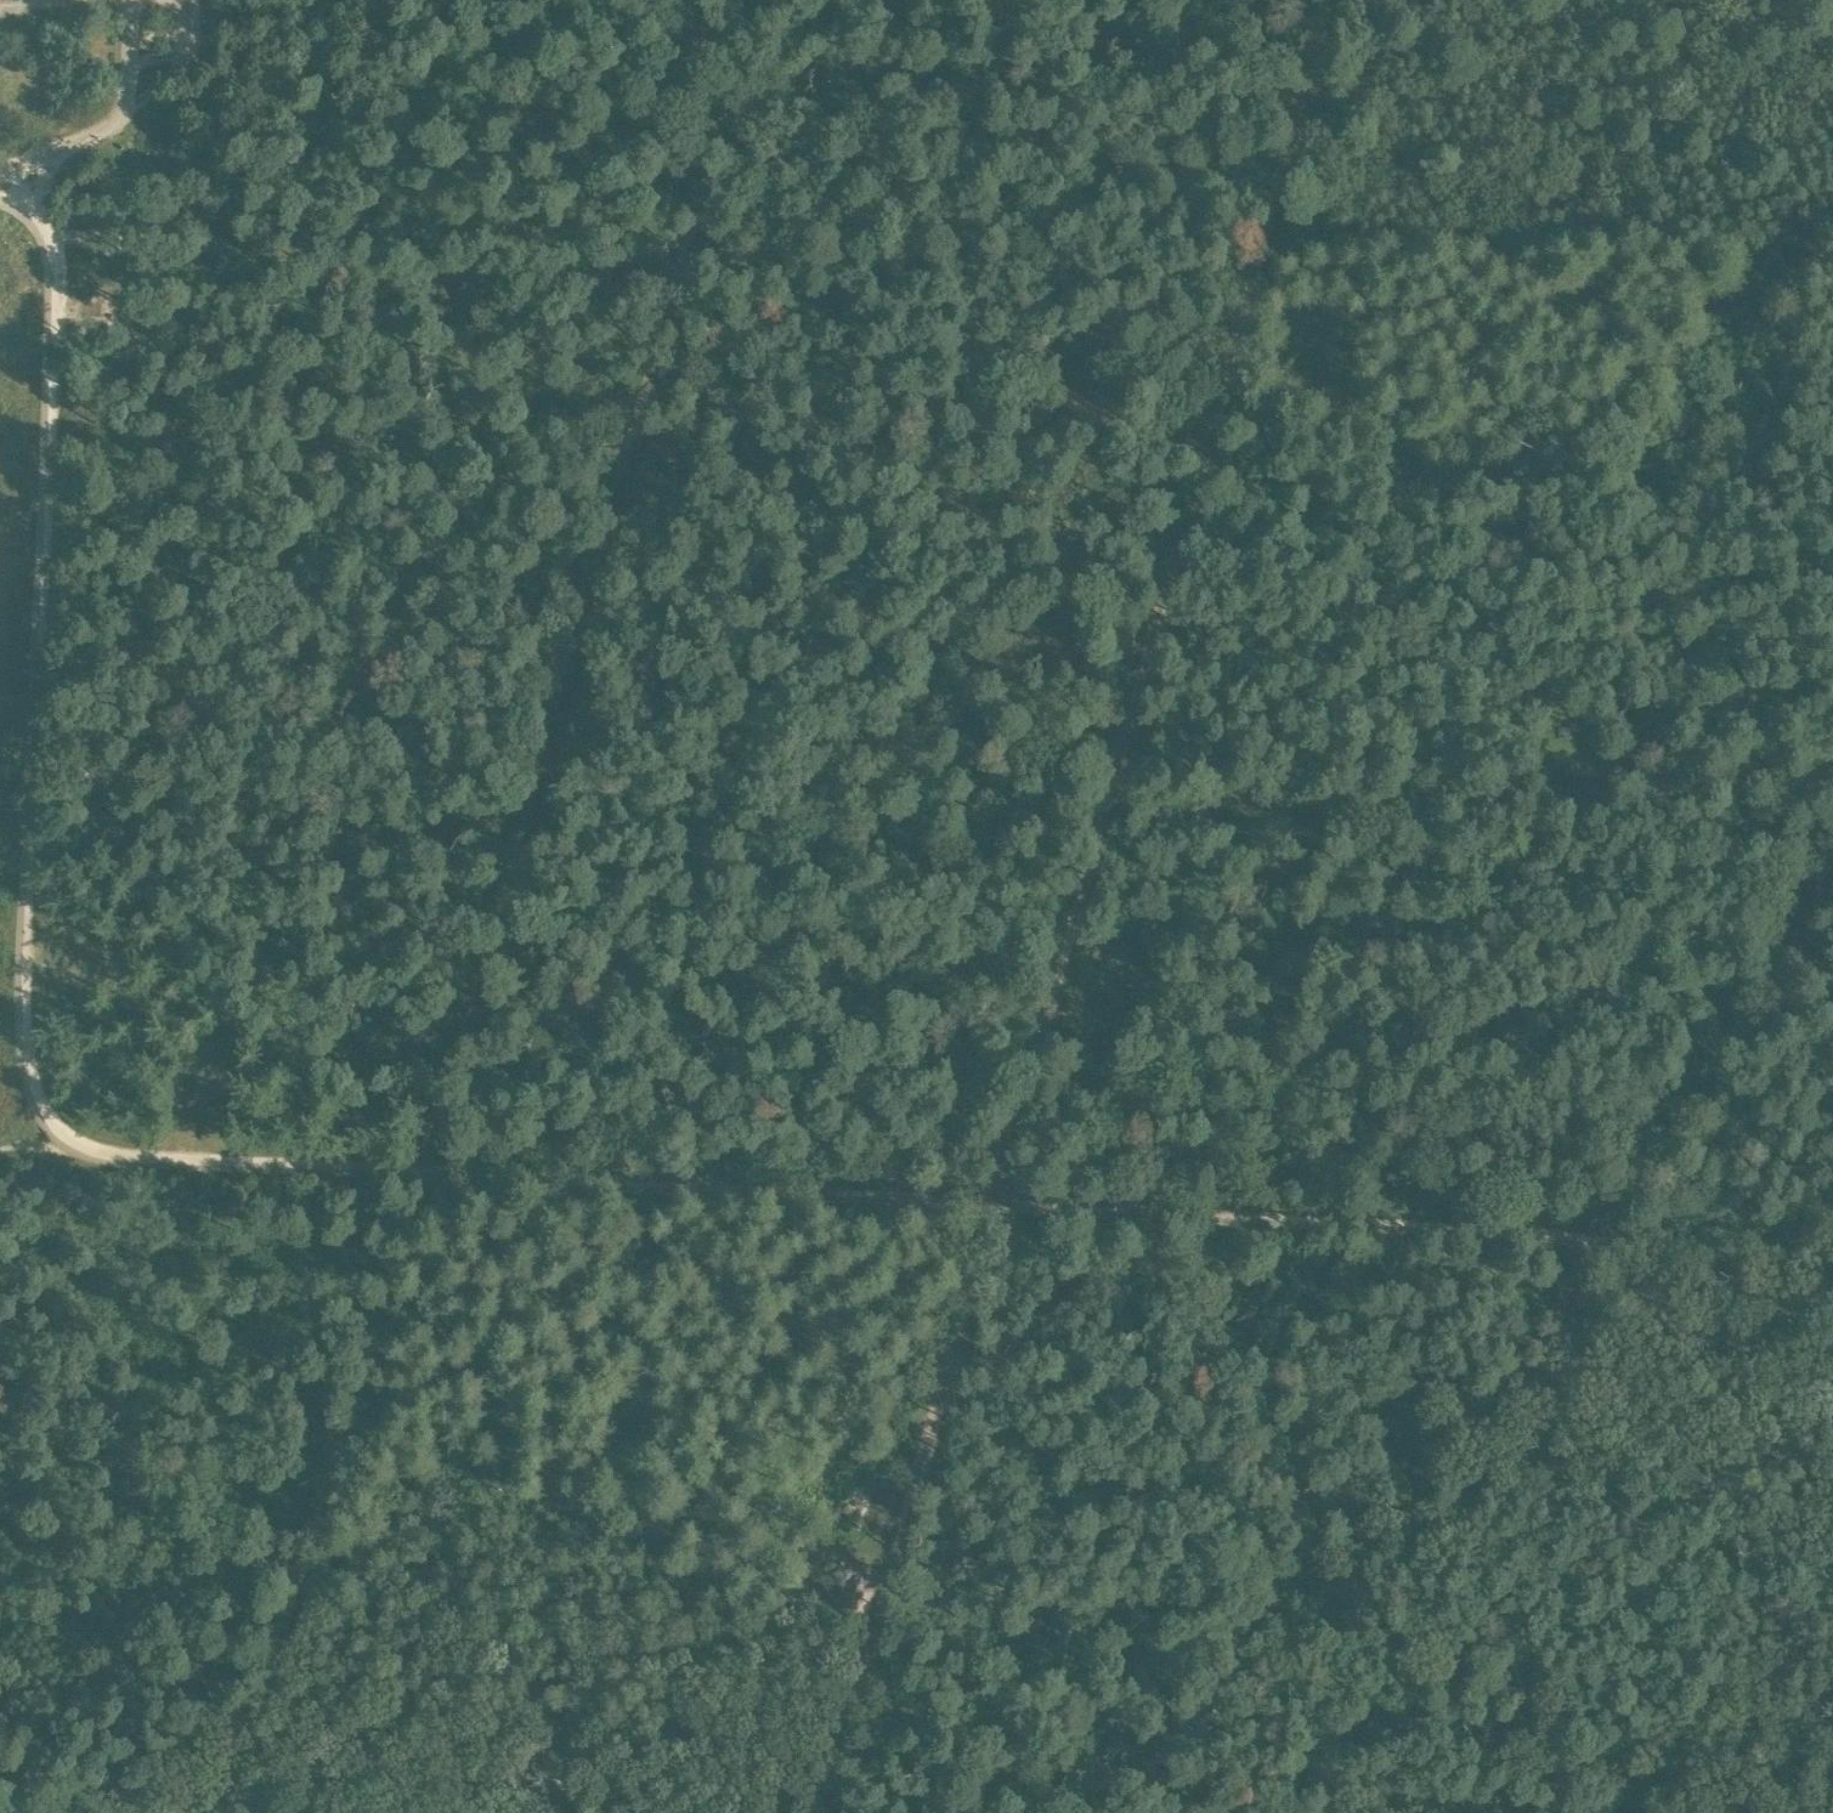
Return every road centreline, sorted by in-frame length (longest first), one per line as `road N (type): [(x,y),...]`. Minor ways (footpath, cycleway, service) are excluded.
road 1 (track): [(1329,0),(995,1196)]
road 2 (track): [(419,1161),(738,0)]
road 3 (track): [(1832,779),(1105,815)]
road 4 (track): [(825,1812),(995,1196)]
road 5 (track): [(1032,1812),(1433,1463),(1499,1422)]
road 6 (track): [(274,71),(233,118),(168,170),(48,237)]
road 7 (track): [(1499,1422),(1596,1232)]
road 8 (track): [(127,105),(221,90),(274,71)]
road 9 (track): [(396,0),(274,71)]

